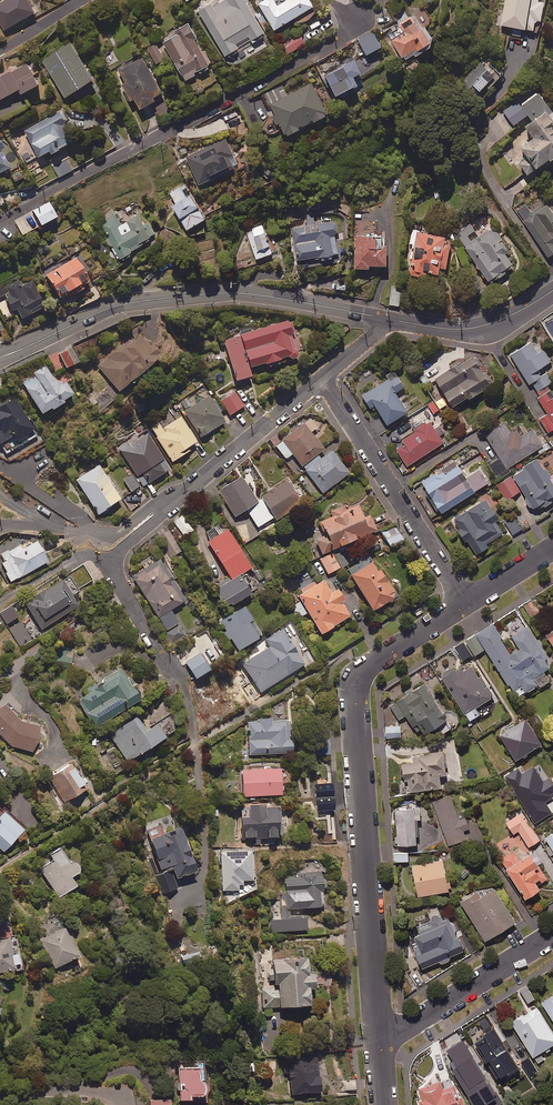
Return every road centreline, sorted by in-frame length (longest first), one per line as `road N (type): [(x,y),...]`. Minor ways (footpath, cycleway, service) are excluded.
road 1 (residential): [(466,604),(365,670),(355,687),(379,1034)]
road 2 (residential): [(0,217),(340,40),(358,19)]
road 3 (residential): [(170,673),(120,587),(111,550),(321,379)]
road 4 (residential): [(386,318),(249,294),(200,294),(123,304),(0,358)]
road 5 (residential): [(321,379),(466,604)]
road 6 (residential): [(379,1034),(401,1032),(552,934)]
road 7 (residential): [(552,290),(474,328),(386,318)]

